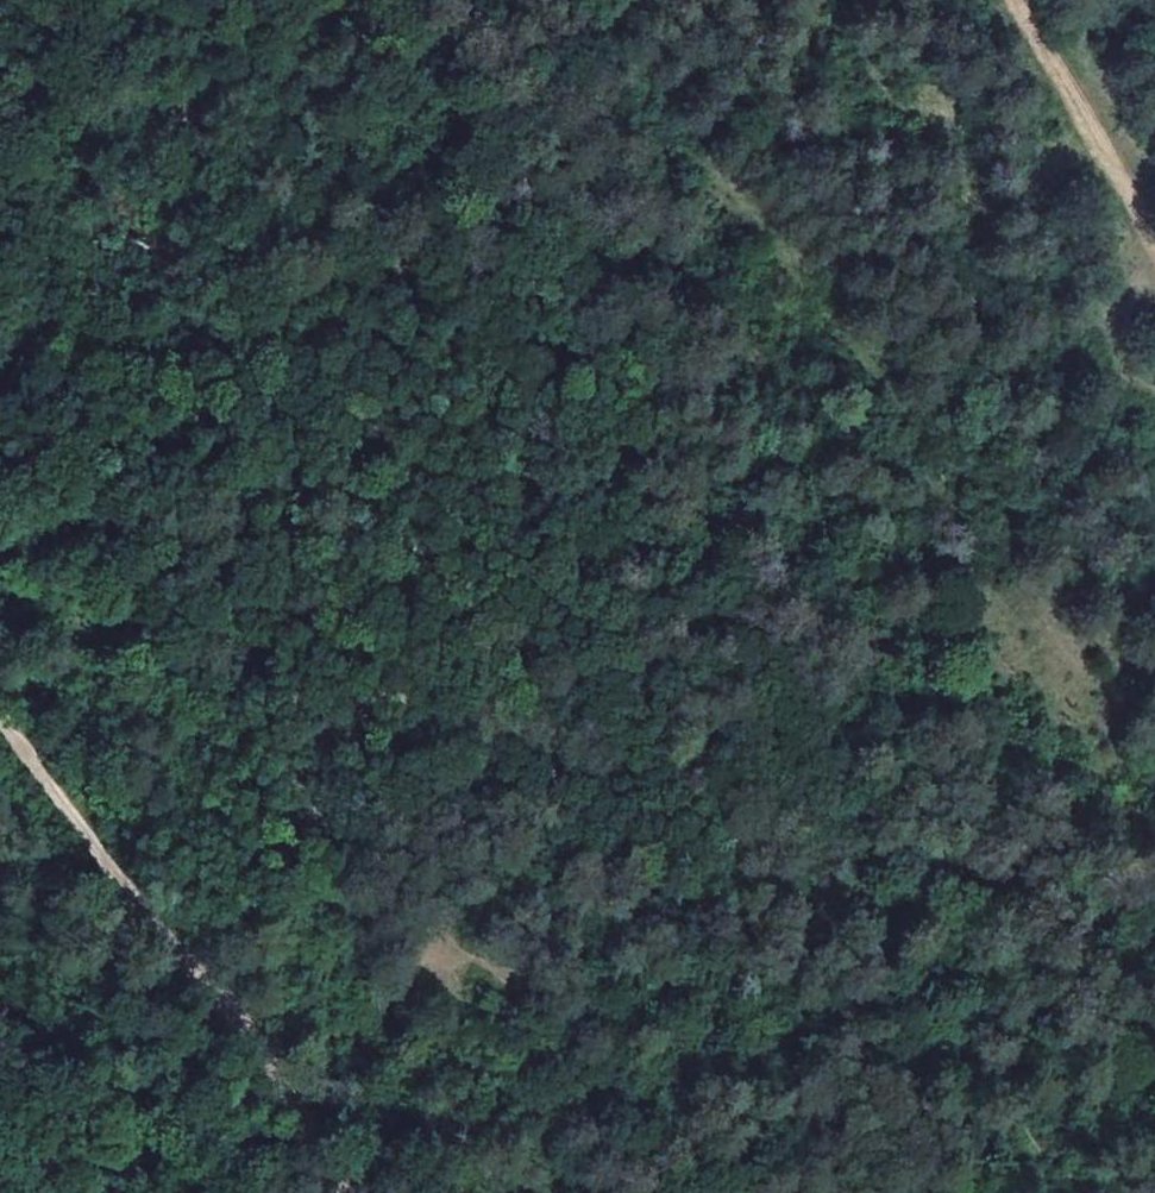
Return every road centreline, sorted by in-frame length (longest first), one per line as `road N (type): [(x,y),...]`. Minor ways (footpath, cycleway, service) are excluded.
road 1 (track): [(0,732),(245,1054),(338,1192)]
road 2 (track): [(1154,855),(748,914),(654,943)]
road 3 (track): [(1154,258),(1005,0)]

